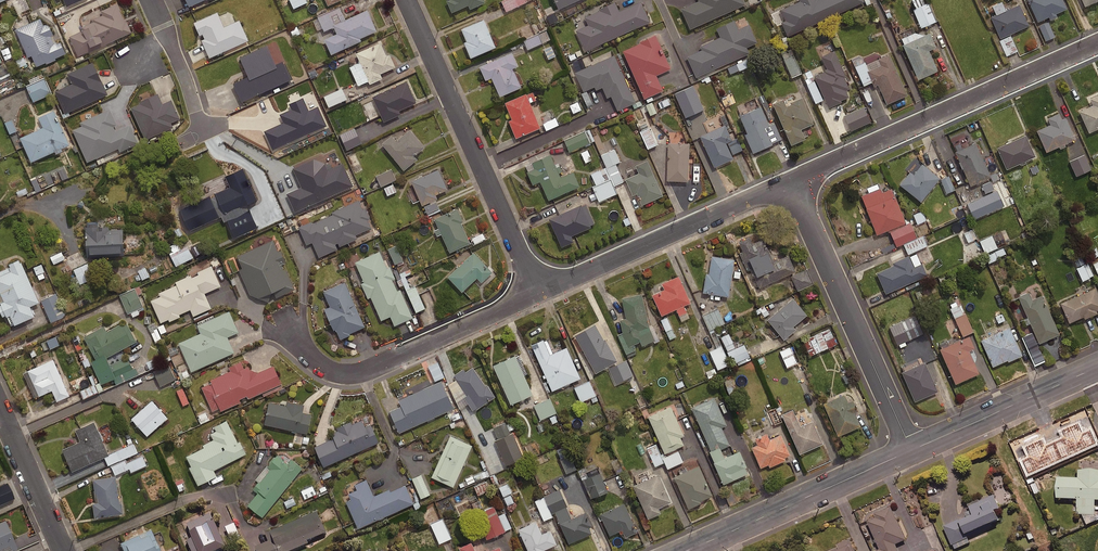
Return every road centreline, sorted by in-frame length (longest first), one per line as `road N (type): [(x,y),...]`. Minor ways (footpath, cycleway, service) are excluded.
road 1 (residential): [(1097,44),(790,182)]
road 2 (residential): [(407,0),(539,294)]
road 3 (residential): [(790,182),(912,450)]
road 4 (residential): [(539,294),(355,373),(317,364),(287,320)]
road 5 (residential): [(790,182),(539,294)]
road 6 (secondary): [(686,550),(912,450)]
road 7 (secondary): [(912,450),(1097,367)]
road 8 (residential): [(0,411),(63,550)]

